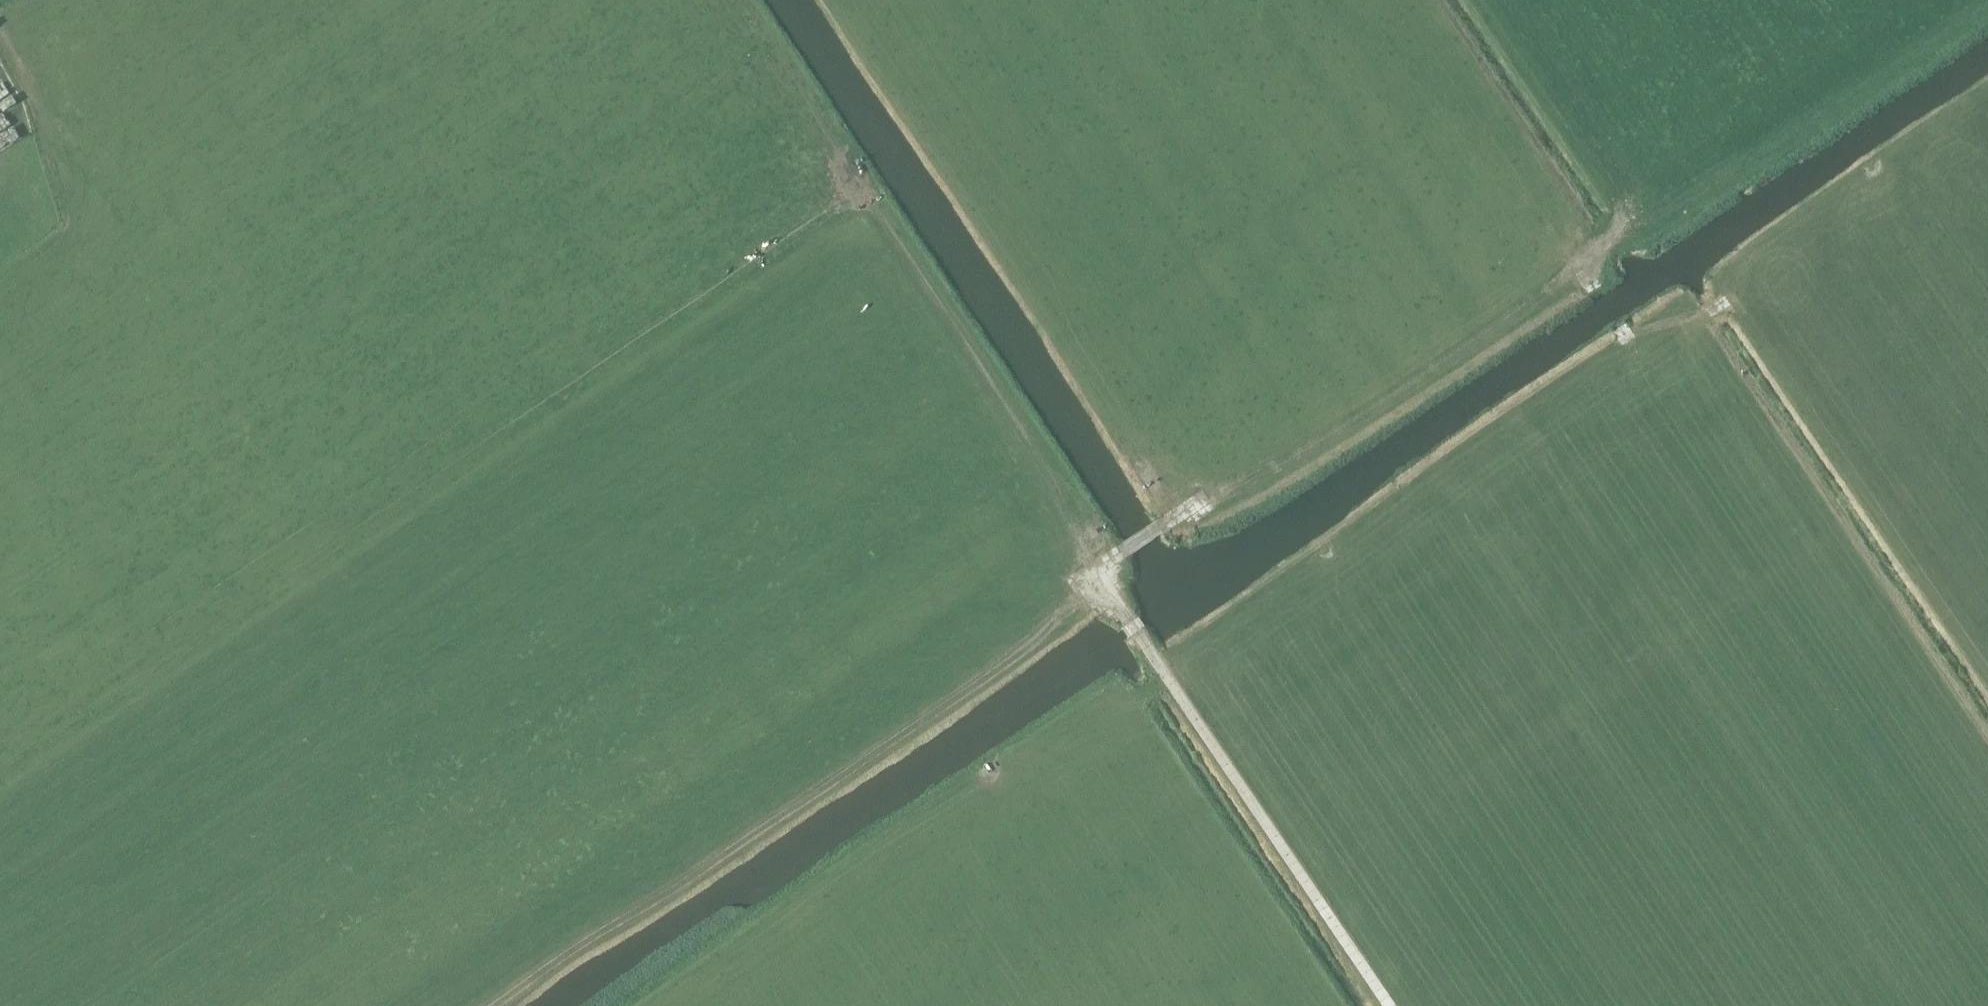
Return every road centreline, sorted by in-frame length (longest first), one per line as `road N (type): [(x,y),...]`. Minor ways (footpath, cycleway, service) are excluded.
road 1 (track): [(1390,1005),(1095,572),(1165,526)]

